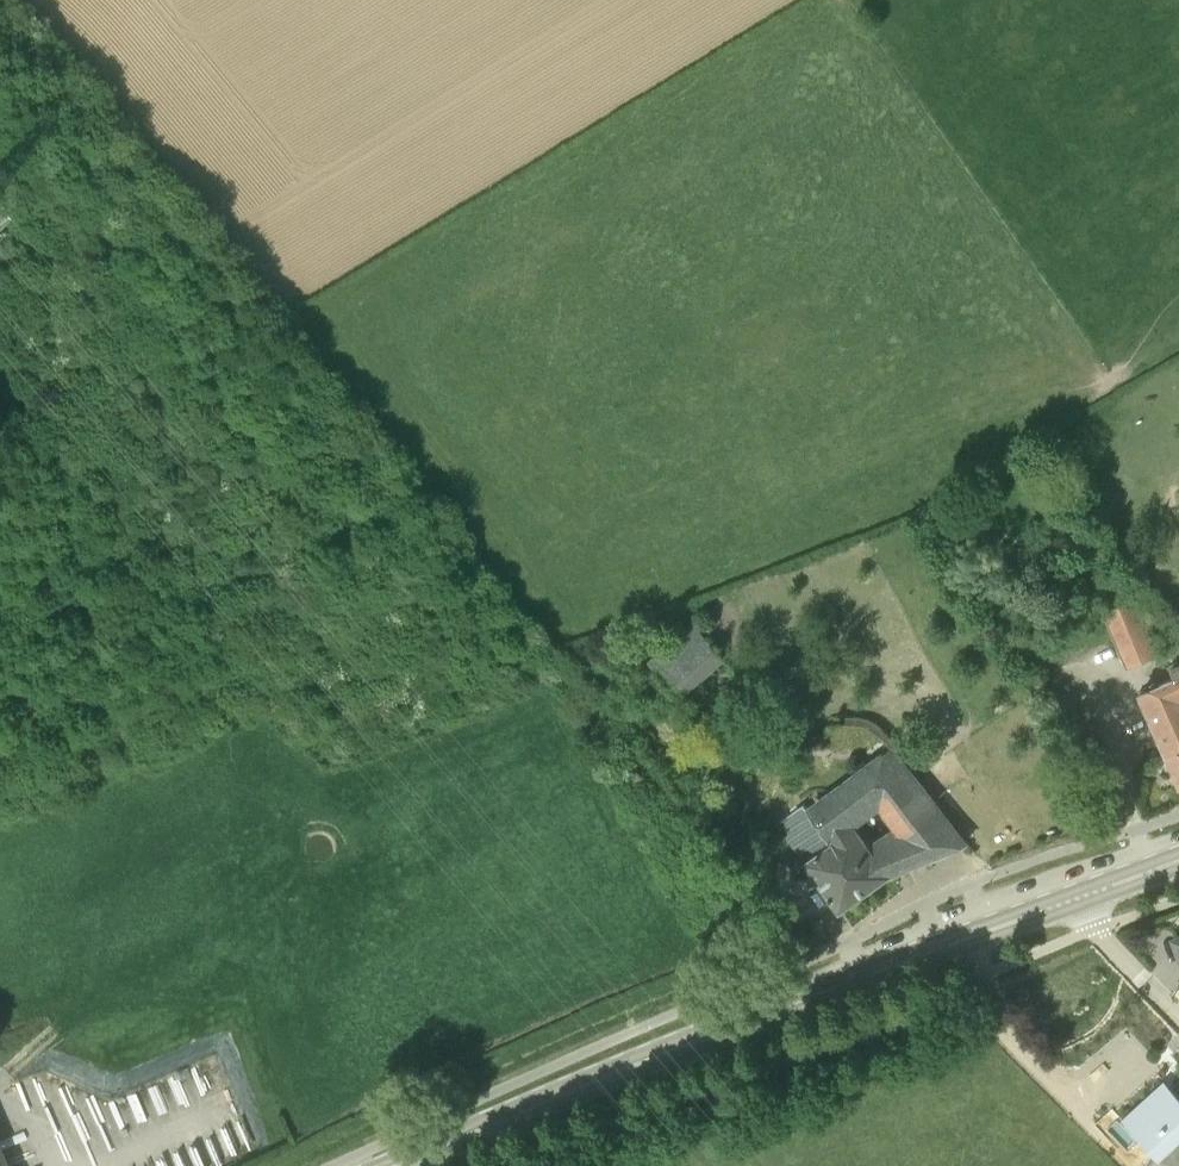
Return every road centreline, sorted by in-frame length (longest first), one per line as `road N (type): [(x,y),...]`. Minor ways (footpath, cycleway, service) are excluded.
road 1 (secondary): [(403,1165),(640,1063),(1178,858)]

